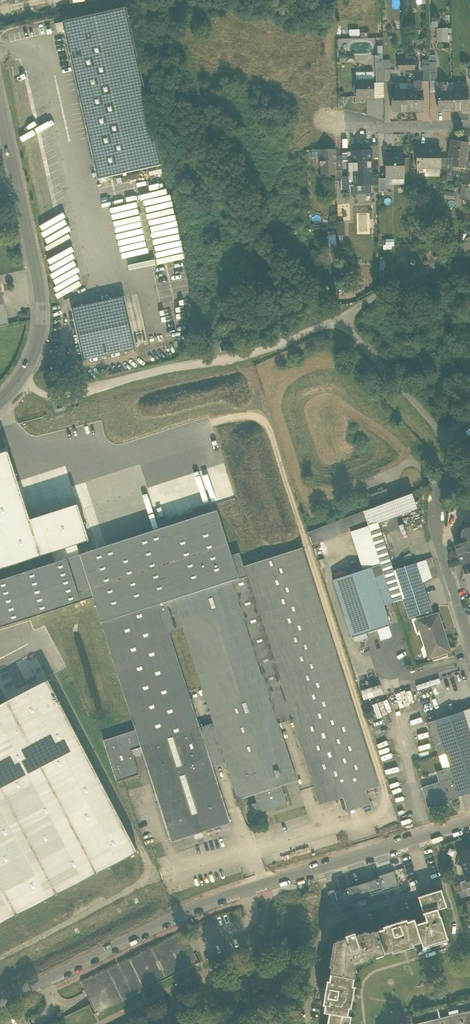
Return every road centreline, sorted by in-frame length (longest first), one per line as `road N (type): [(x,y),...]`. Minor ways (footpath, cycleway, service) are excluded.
road 1 (residential): [(0,1004),(195,907),(469,821)]
road 2 (track): [(340,317),(275,350),(56,399),(21,381)]
road 3 (residential): [(0,114),(42,324),(21,381),(3,402)]
road 4 (residential): [(444,438),(340,317)]
road 5 (residential): [(436,487),(435,532),(469,638)]
road 6 (residential): [(469,246),(340,317)]
road 7 (residential): [(469,127),(340,130)]

